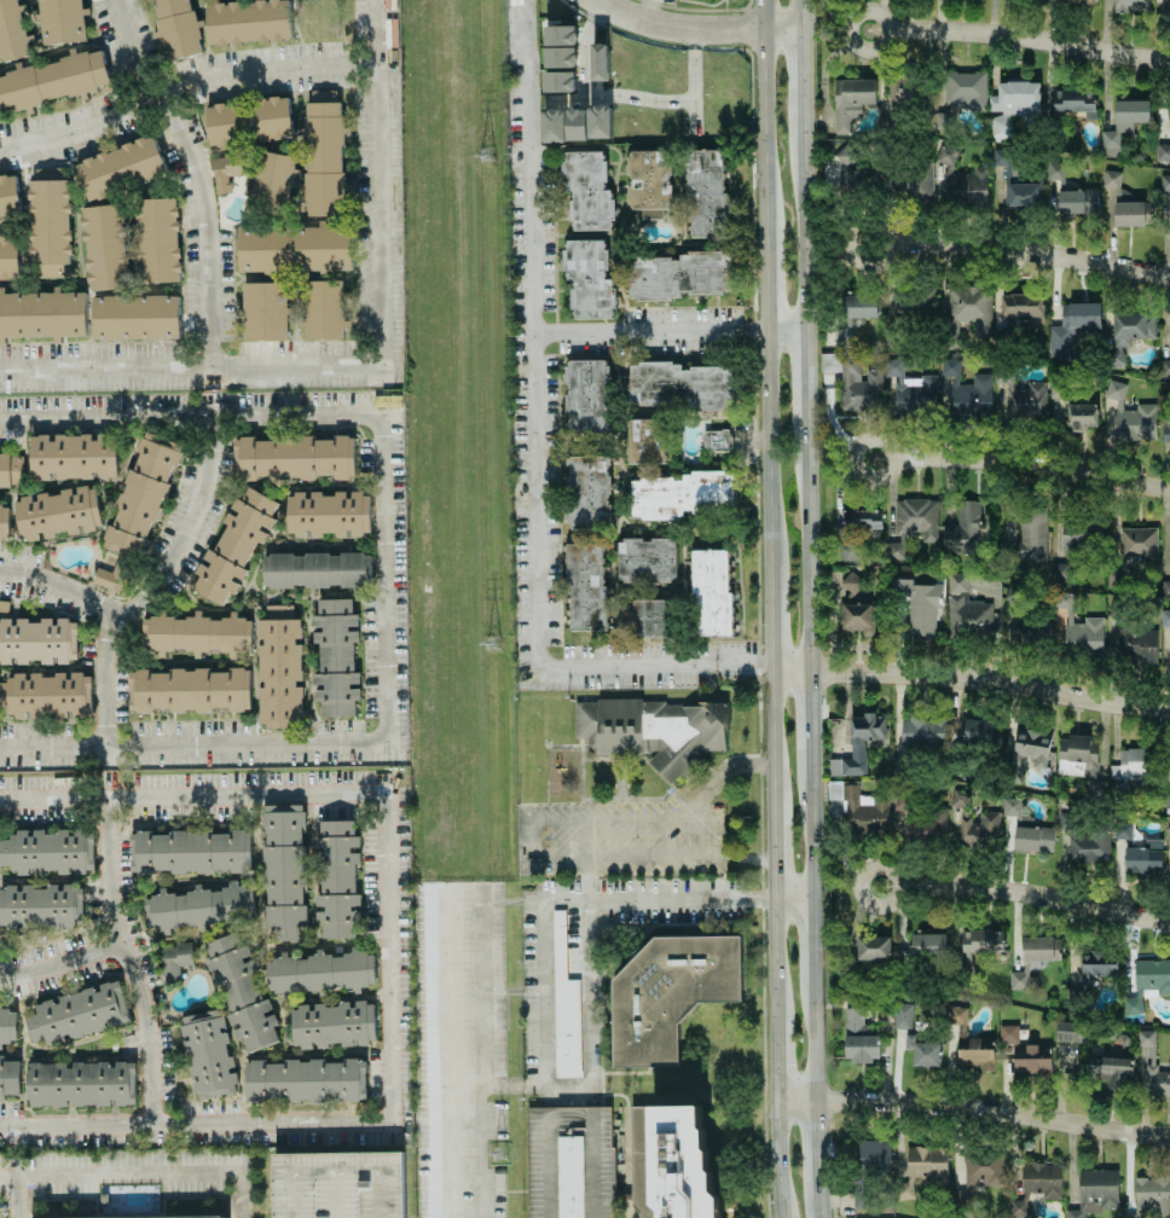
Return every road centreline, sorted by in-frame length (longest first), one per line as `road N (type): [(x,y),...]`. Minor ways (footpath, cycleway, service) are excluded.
road 1 (secondary): [(760,0),(781,1217)]
road 2 (secondary): [(820,1217),(800,0)]
road 3 (residential): [(1169,709),(914,674),(770,671)]
road 4 (residential): [(1169,1137),(923,1103),(775,1097)]
road 5 (residential): [(1169,920),(987,887),(876,887)]
road 6 (residential): [(1169,62),(987,34),(885,30)]
road 7 (residential): [(1169,277),(1023,250),(887,244)]
road 8 (residential): [(1169,490),(974,459),(892,458)]
road 9 (residential): [(599,0),(684,29),(800,31)]
road 10 (residential): [(845,460),(852,476),(869,482),(886,475),(892,458),(885,442),(868,435),(851,443),(845,460)]
road 11 (residential): [(845,34),(852,48),(867,52),(885,30),(863,12),(848,19),(845,34)]
road 12 (residential): [(846,245),(867,265),(887,244),(865,224),(846,245)]

